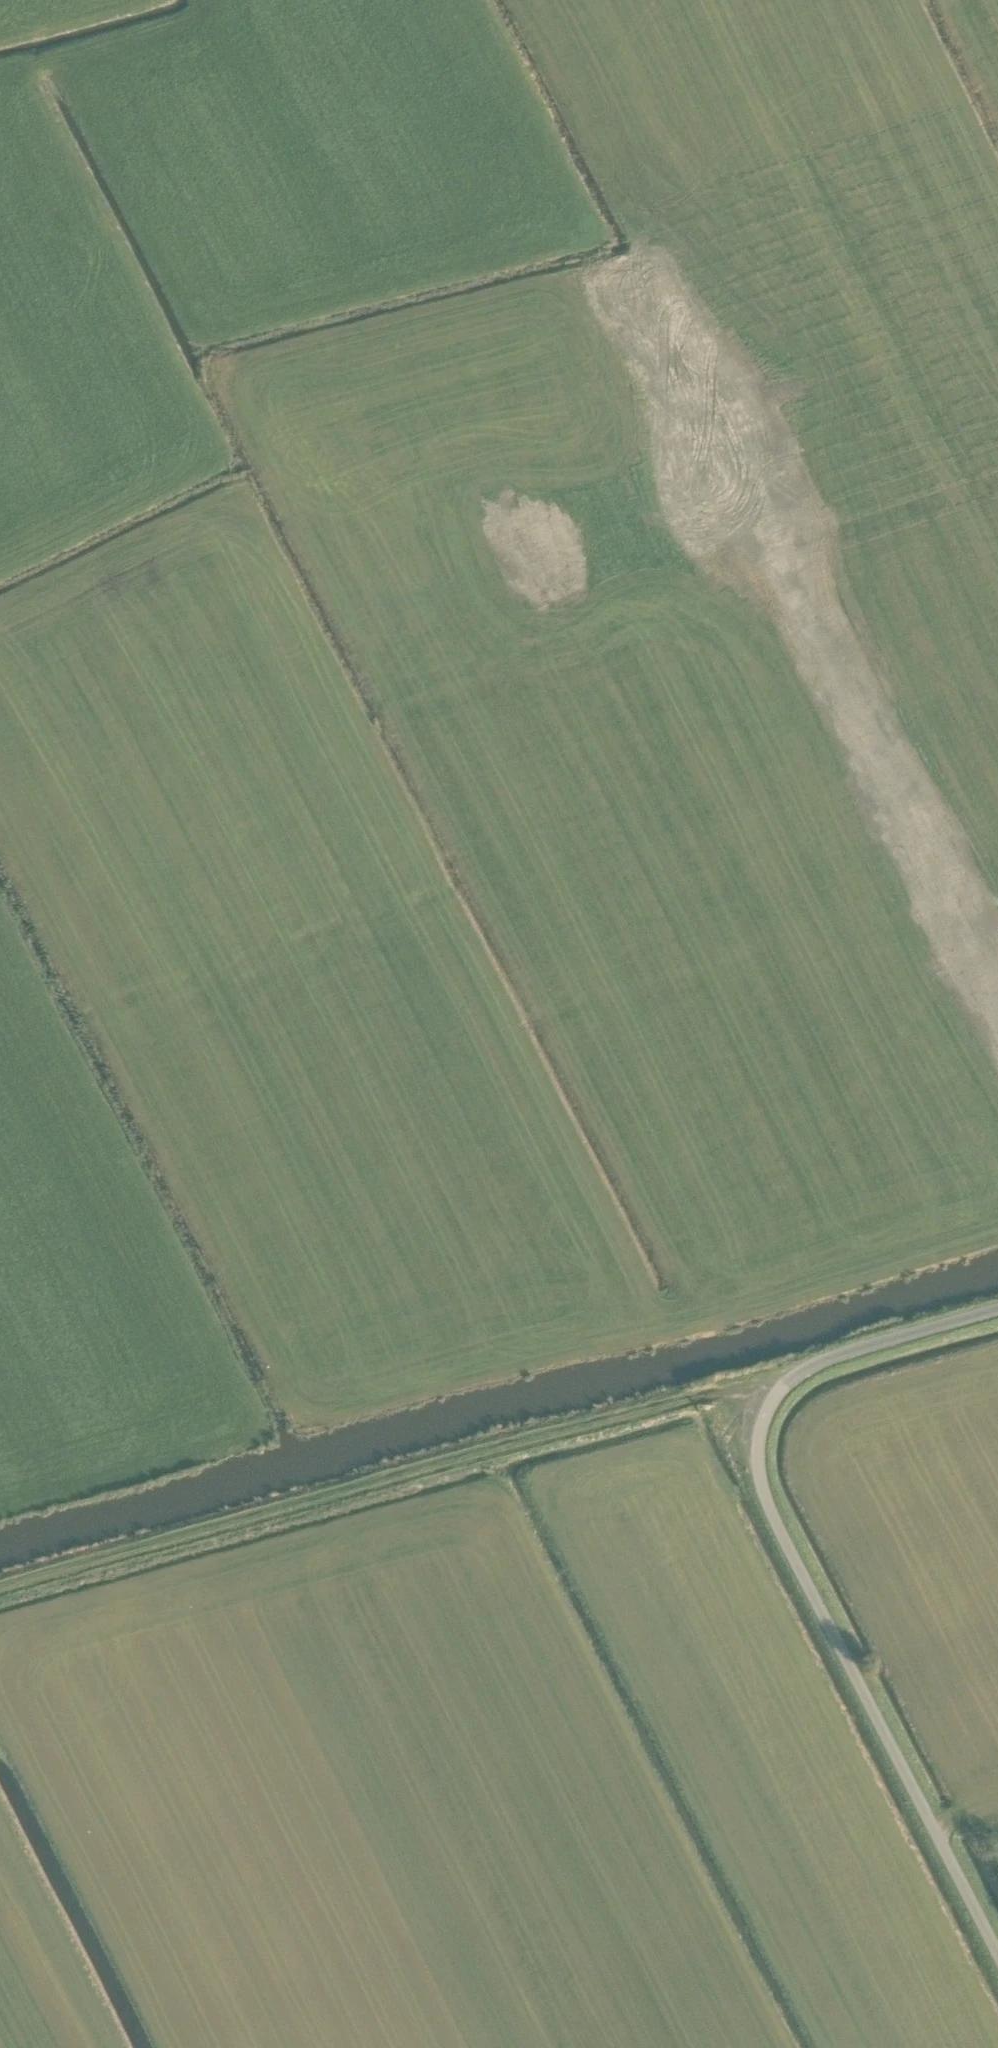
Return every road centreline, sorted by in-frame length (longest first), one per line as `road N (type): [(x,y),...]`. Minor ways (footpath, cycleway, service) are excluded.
road 1 (unclassified): [(997,1955),(773,1511),(755,1444),(773,1397),(809,1367),(997,1310)]
road 2 (track): [(765,1410),(713,1397),(0,1597)]

